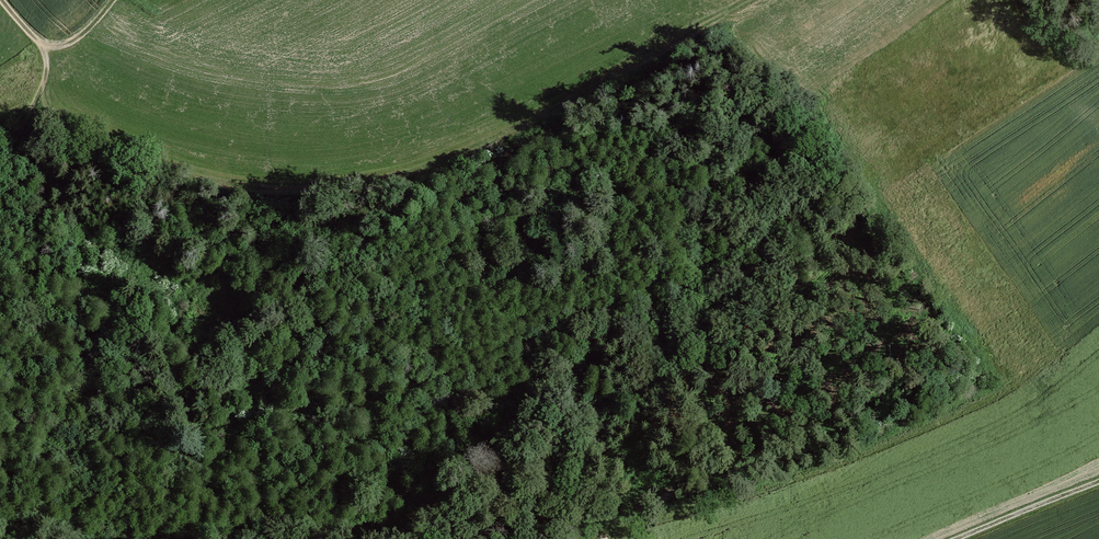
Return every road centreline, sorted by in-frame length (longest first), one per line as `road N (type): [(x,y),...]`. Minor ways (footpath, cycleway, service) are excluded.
road 1 (track): [(196,538),(418,486),(678,373),(785,316),(882,219)]
road 2 (track): [(0,218),(14,154),(47,75),(42,44),(0,2)]
road 3 (track): [(1098,480),(957,538)]
road 4 (track): [(785,316),(933,286)]

